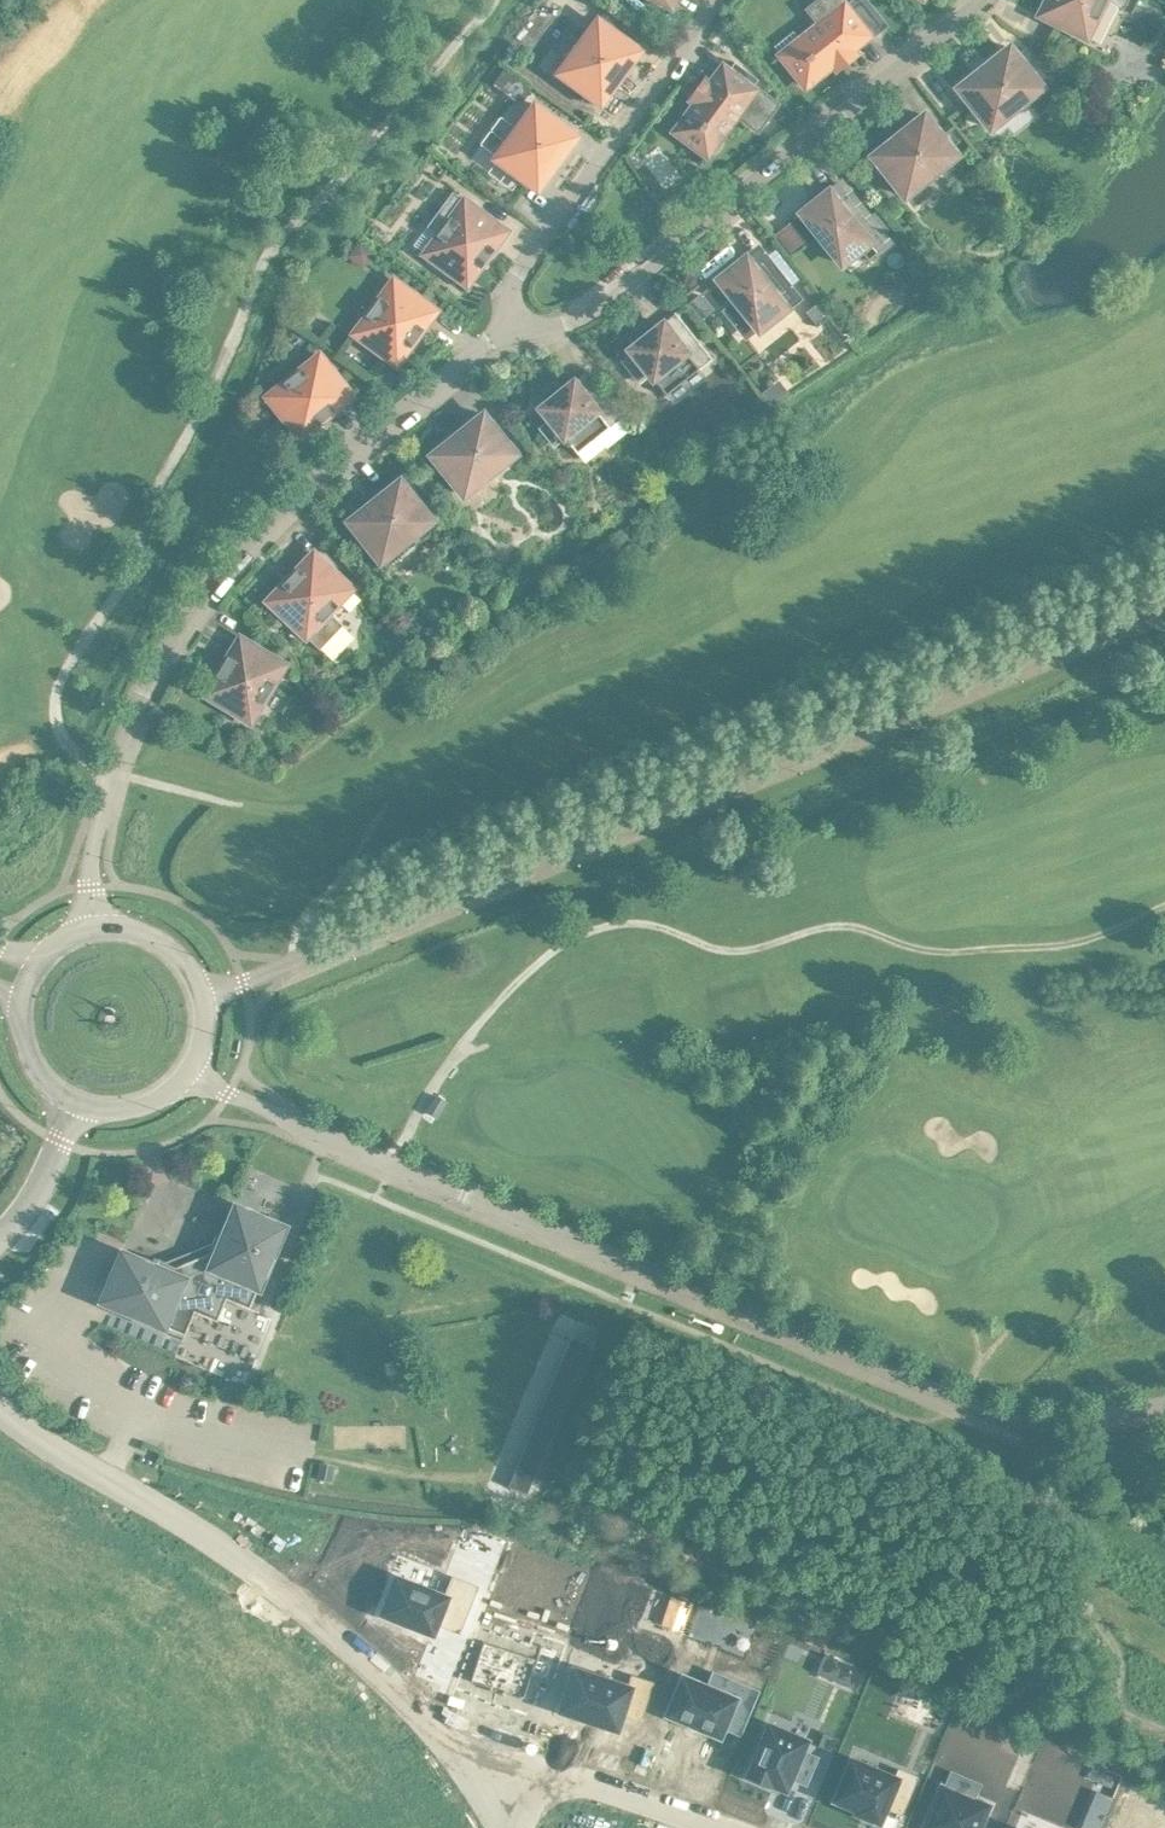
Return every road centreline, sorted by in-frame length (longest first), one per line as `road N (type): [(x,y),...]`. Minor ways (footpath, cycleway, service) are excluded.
road 1 (residential): [(1164,1401),(1023,1430),(437,1186),(188,1073)]
road 2 (residential): [(203,999),(1164,603)]
road 3 (residential): [(483,348),(189,623),(114,758),(91,859),(94,924)]
road 4 (residential): [(0,1403),(43,1442),(268,1583),(481,1777)]
road 5 (residential): [(975,0),(855,120),(563,325),(483,348)]
road 6 (residential): [(483,348),(507,274),(709,0)]
road 7 (residential): [(481,1777),(596,1786),(732,1827)]
road 8 (residential): [(74,1106),(28,1212),(0,1240)]
road 9 (unclassified): [(203,999),(191,968),(165,941),(131,926),(94,924)]
road 10 (unclassified): [(17,997),(16,1034),(29,1069),(74,1106)]
road 11 (unclassified): [(74,1106),(107,1113),(144,1107),(188,1073)]

